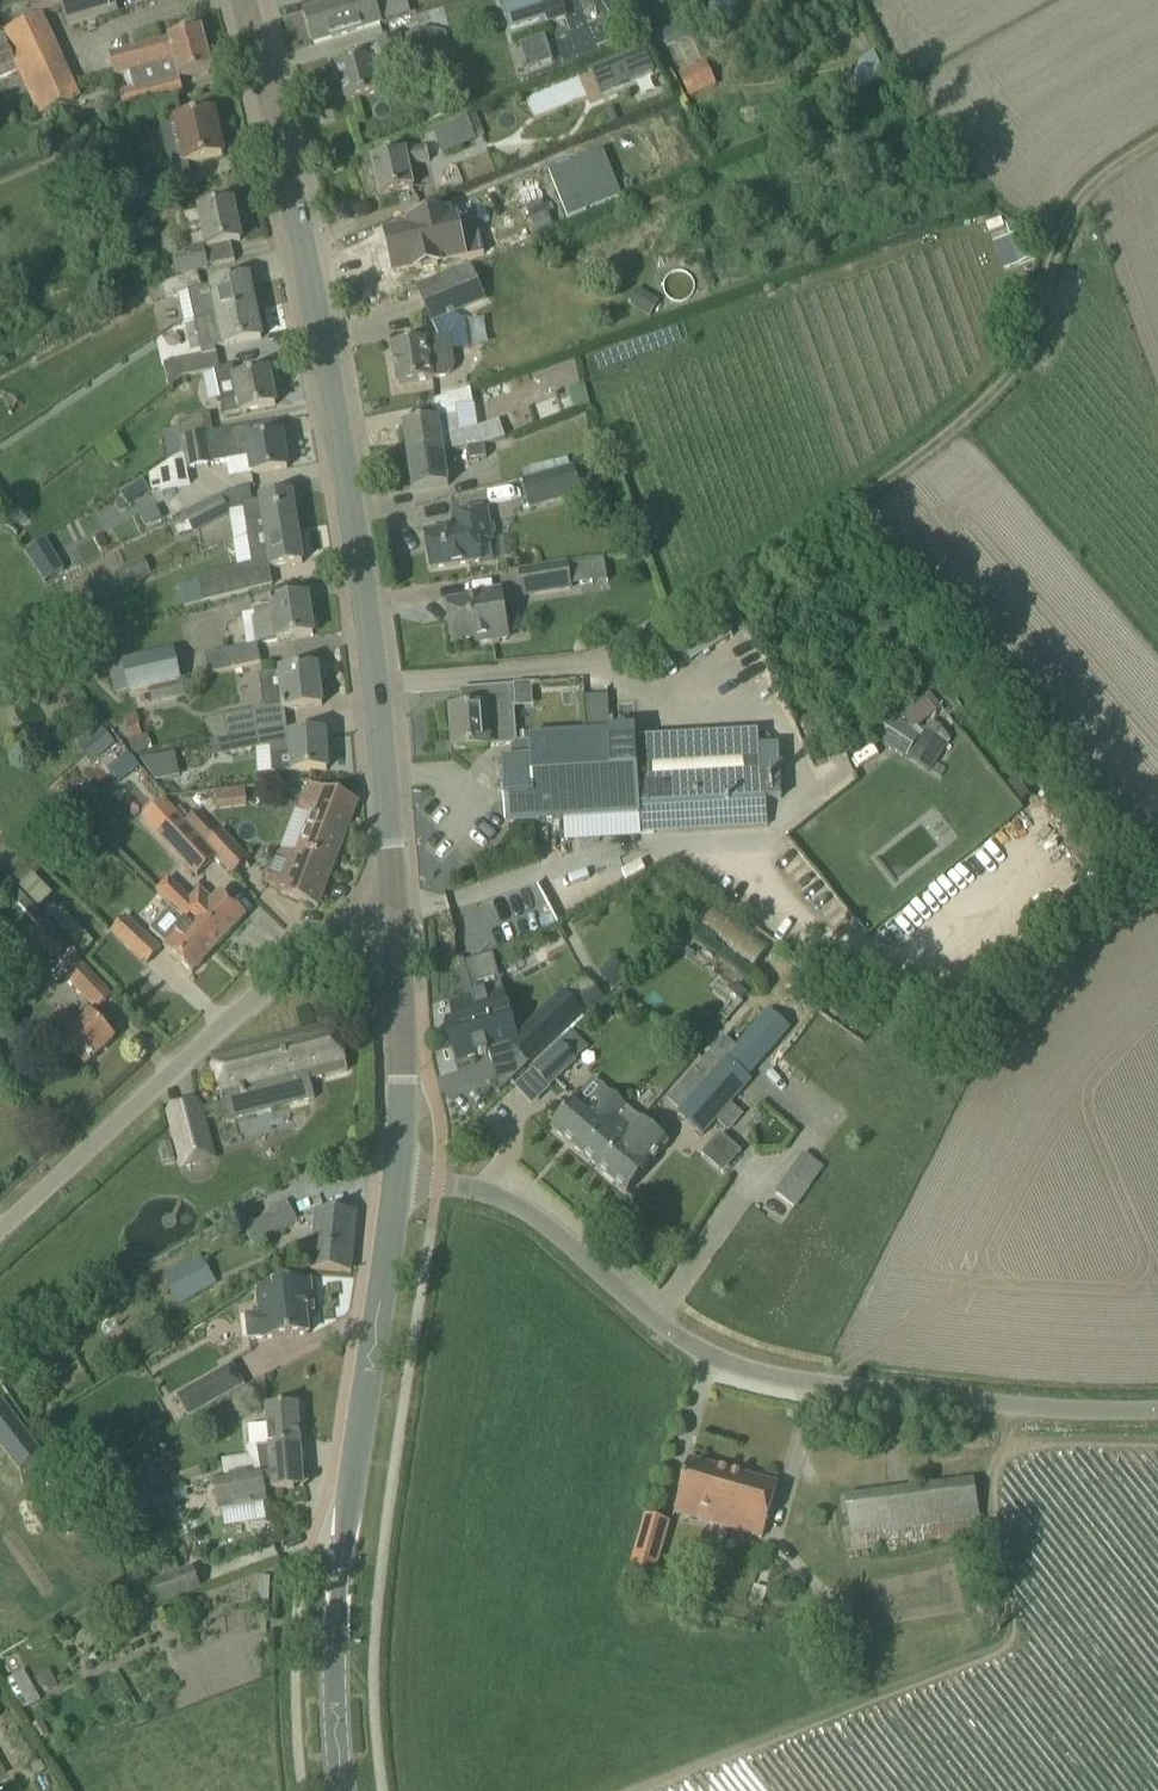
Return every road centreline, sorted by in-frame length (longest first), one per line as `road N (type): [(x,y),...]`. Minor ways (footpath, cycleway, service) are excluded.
road 1 (tertiary): [(393,932),(369,622),(278,123),(243,0)]
road 2 (unclassified): [(397,1181),(513,1201),(547,1221),(637,1306),(740,1369),(1030,1406),(1157,1410)]
road 3 (track): [(1157,140),(1122,161),(1073,208),(1028,349),(976,410),(851,505),(651,633)]
road 4 (tertiary): [(345,1790),(339,1625),(397,1181)]
road 5 (unclassified): [(0,1222),(320,944),(393,932)]
road 6 (tertiary): [(397,1181),(404,1076),(393,932)]

